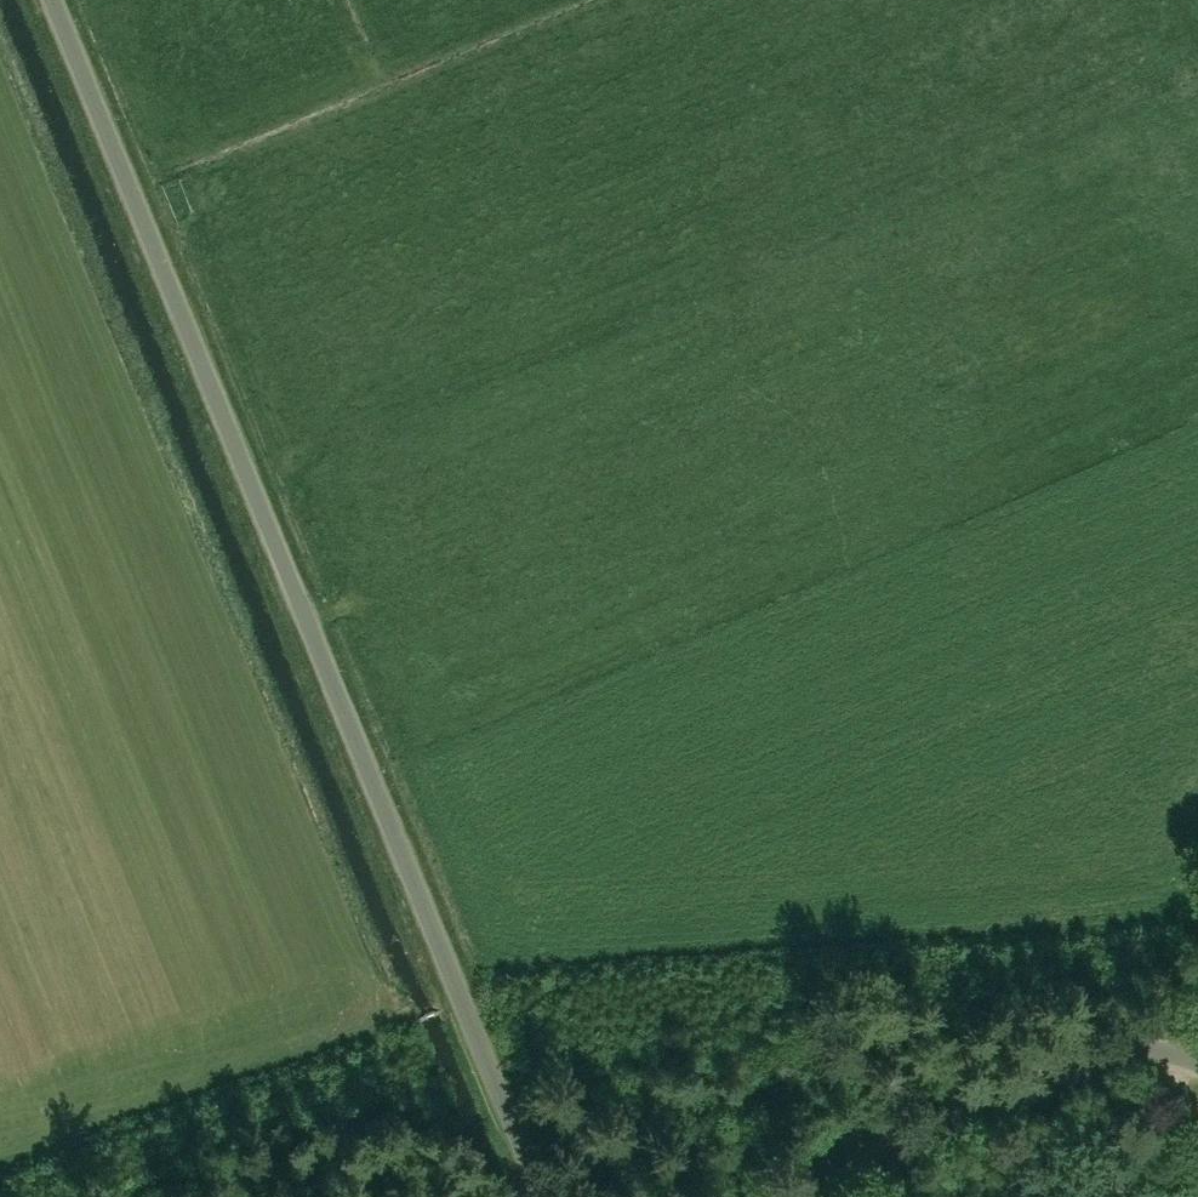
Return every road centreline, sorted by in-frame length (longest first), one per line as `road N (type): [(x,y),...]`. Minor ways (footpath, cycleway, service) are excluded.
road 1 (unclassified): [(540,1196),(52,0)]
road 2 (unclassified): [(1197,1061),(1149,1052),(1105,1056),(814,1196)]

